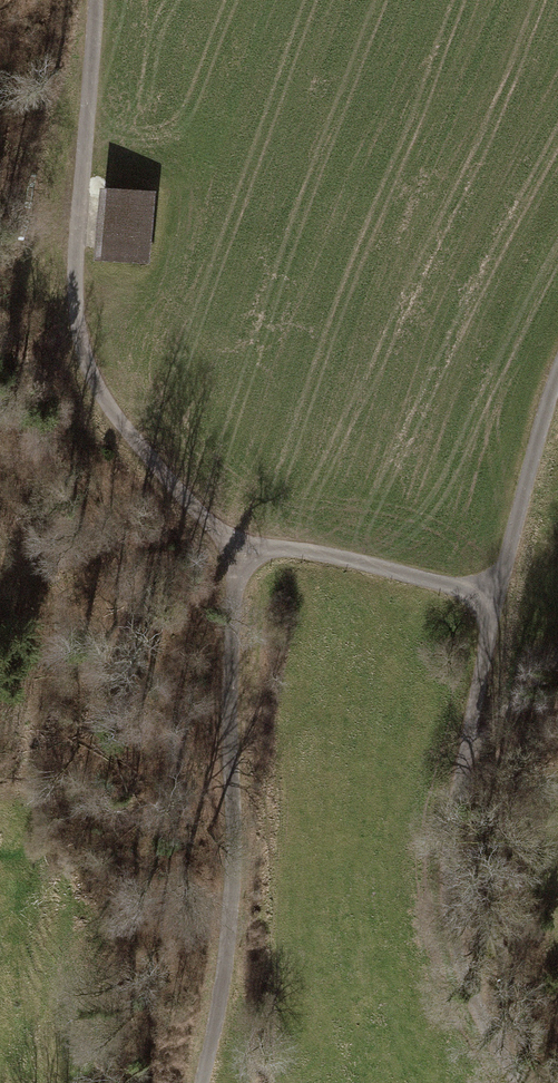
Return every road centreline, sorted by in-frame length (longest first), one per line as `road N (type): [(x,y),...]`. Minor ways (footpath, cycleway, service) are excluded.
road 1 (track): [(96,0),(72,281),(79,353),(96,395),(185,504),(236,546)]
road 2 (residential): [(236,546),(234,924),(195,1082)]
road 3 (residential): [(522,1082),(472,984),(455,917),(457,825),(497,601)]
road 4 (track): [(497,601),(557,374)]

